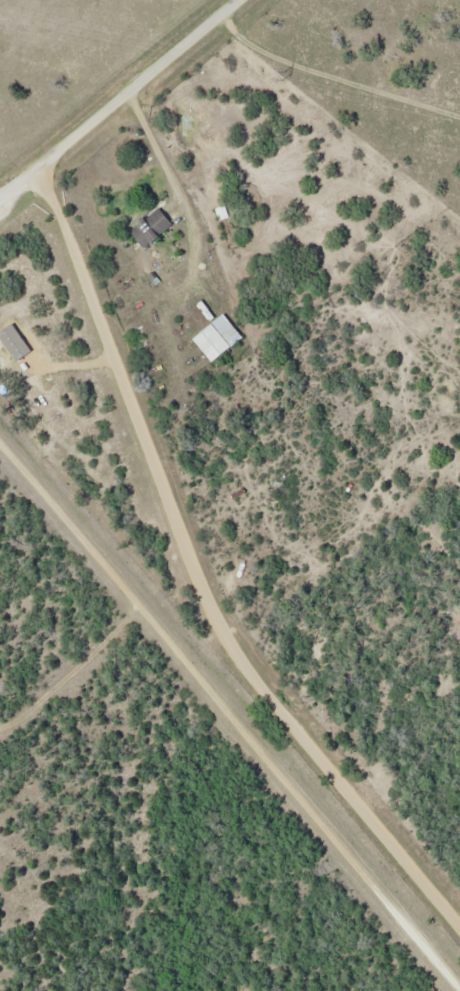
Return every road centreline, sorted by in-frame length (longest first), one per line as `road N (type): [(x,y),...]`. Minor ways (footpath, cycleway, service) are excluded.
road 1 (residential): [(459,924),(235,647),(42,170)]
road 2 (residential): [(0,439),(459,986)]
road 3 (residential): [(42,170),(247,0)]

